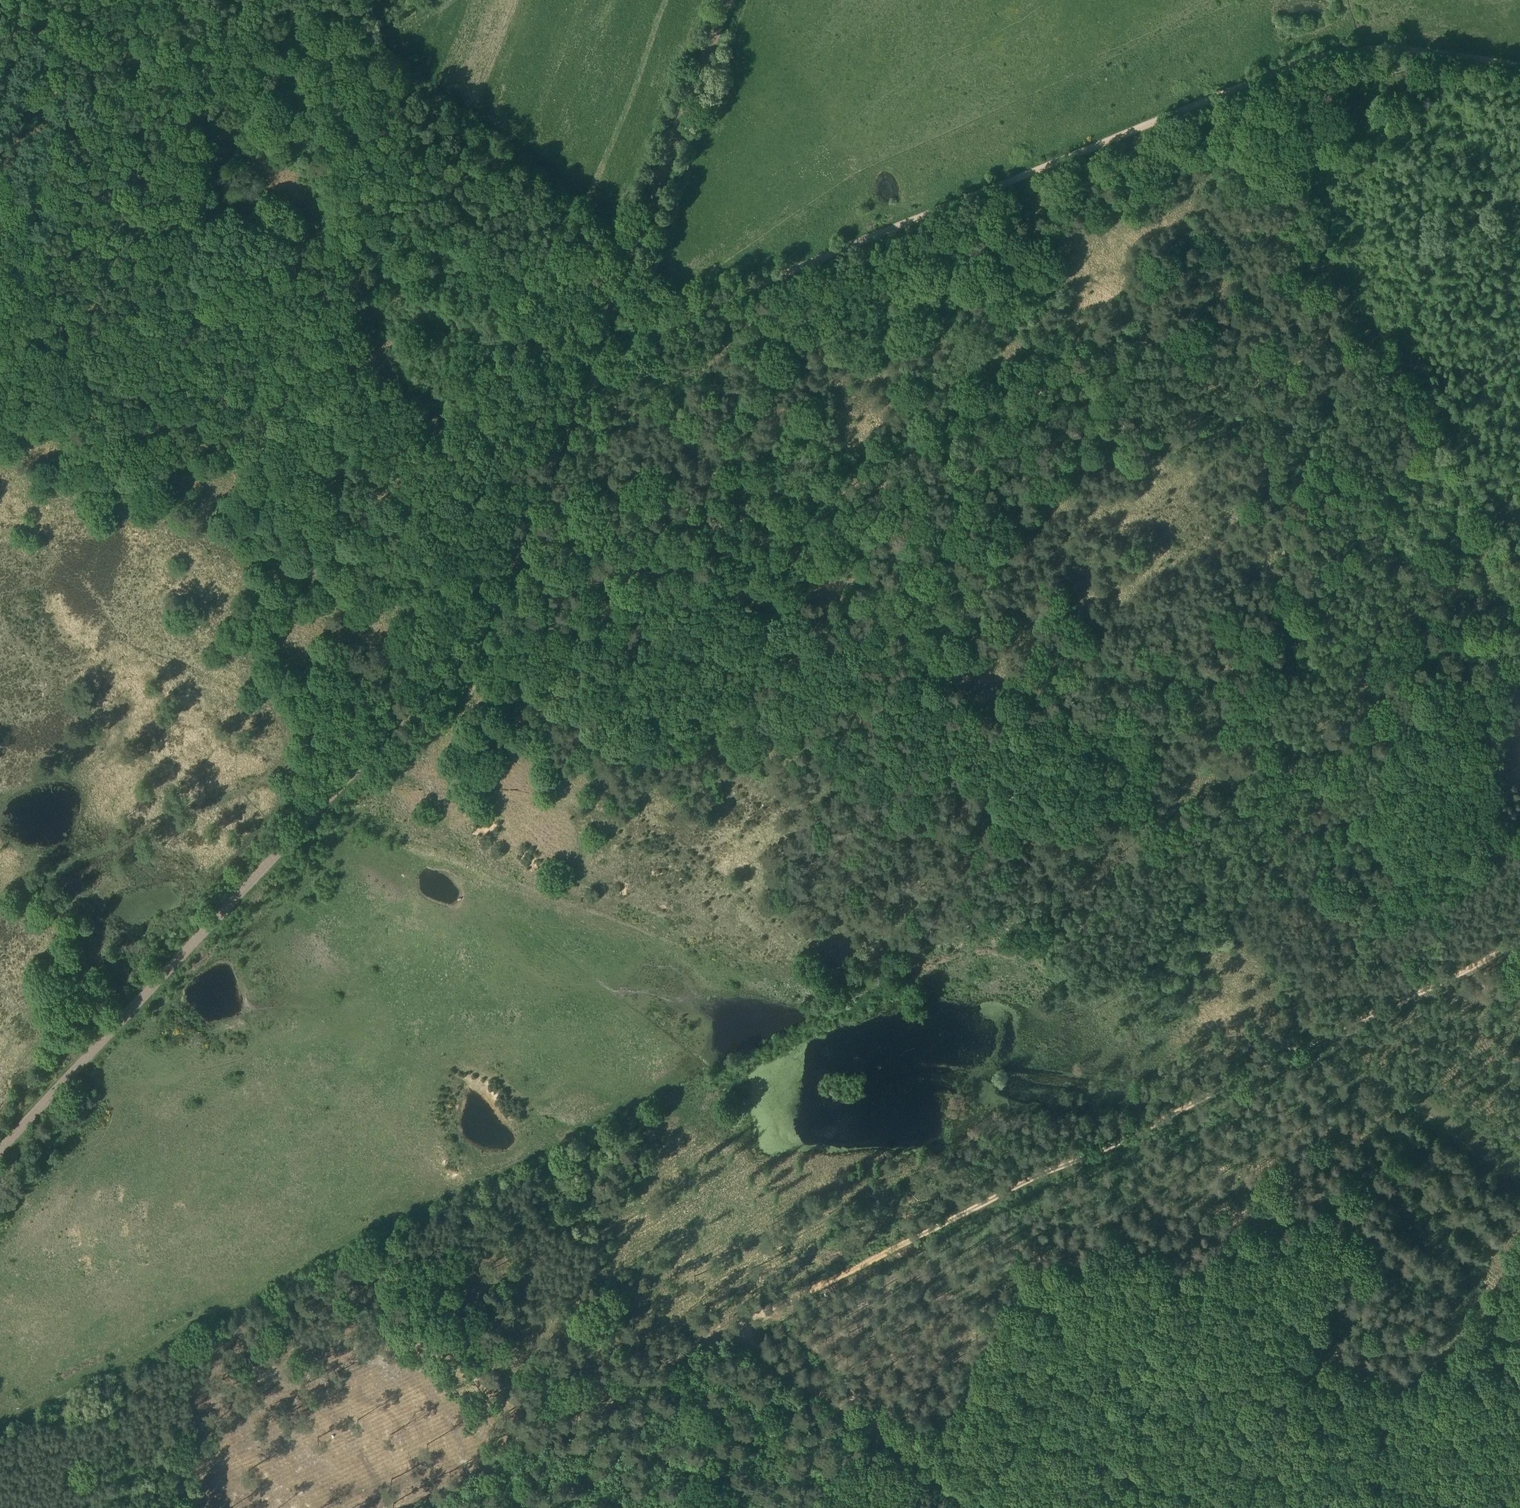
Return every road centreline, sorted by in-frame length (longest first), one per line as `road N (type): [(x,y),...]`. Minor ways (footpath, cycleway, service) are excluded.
road 1 (unclassified): [(0,1149),(492,619),(725,0)]
road 2 (track): [(577,402),(666,324),(1291,67),(1380,48),(1519,67)]
road 3 (track): [(1519,939),(732,1333)]
road 4 (track): [(732,1333),(991,1507)]
road 5 (track): [(732,1333),(515,1450)]

